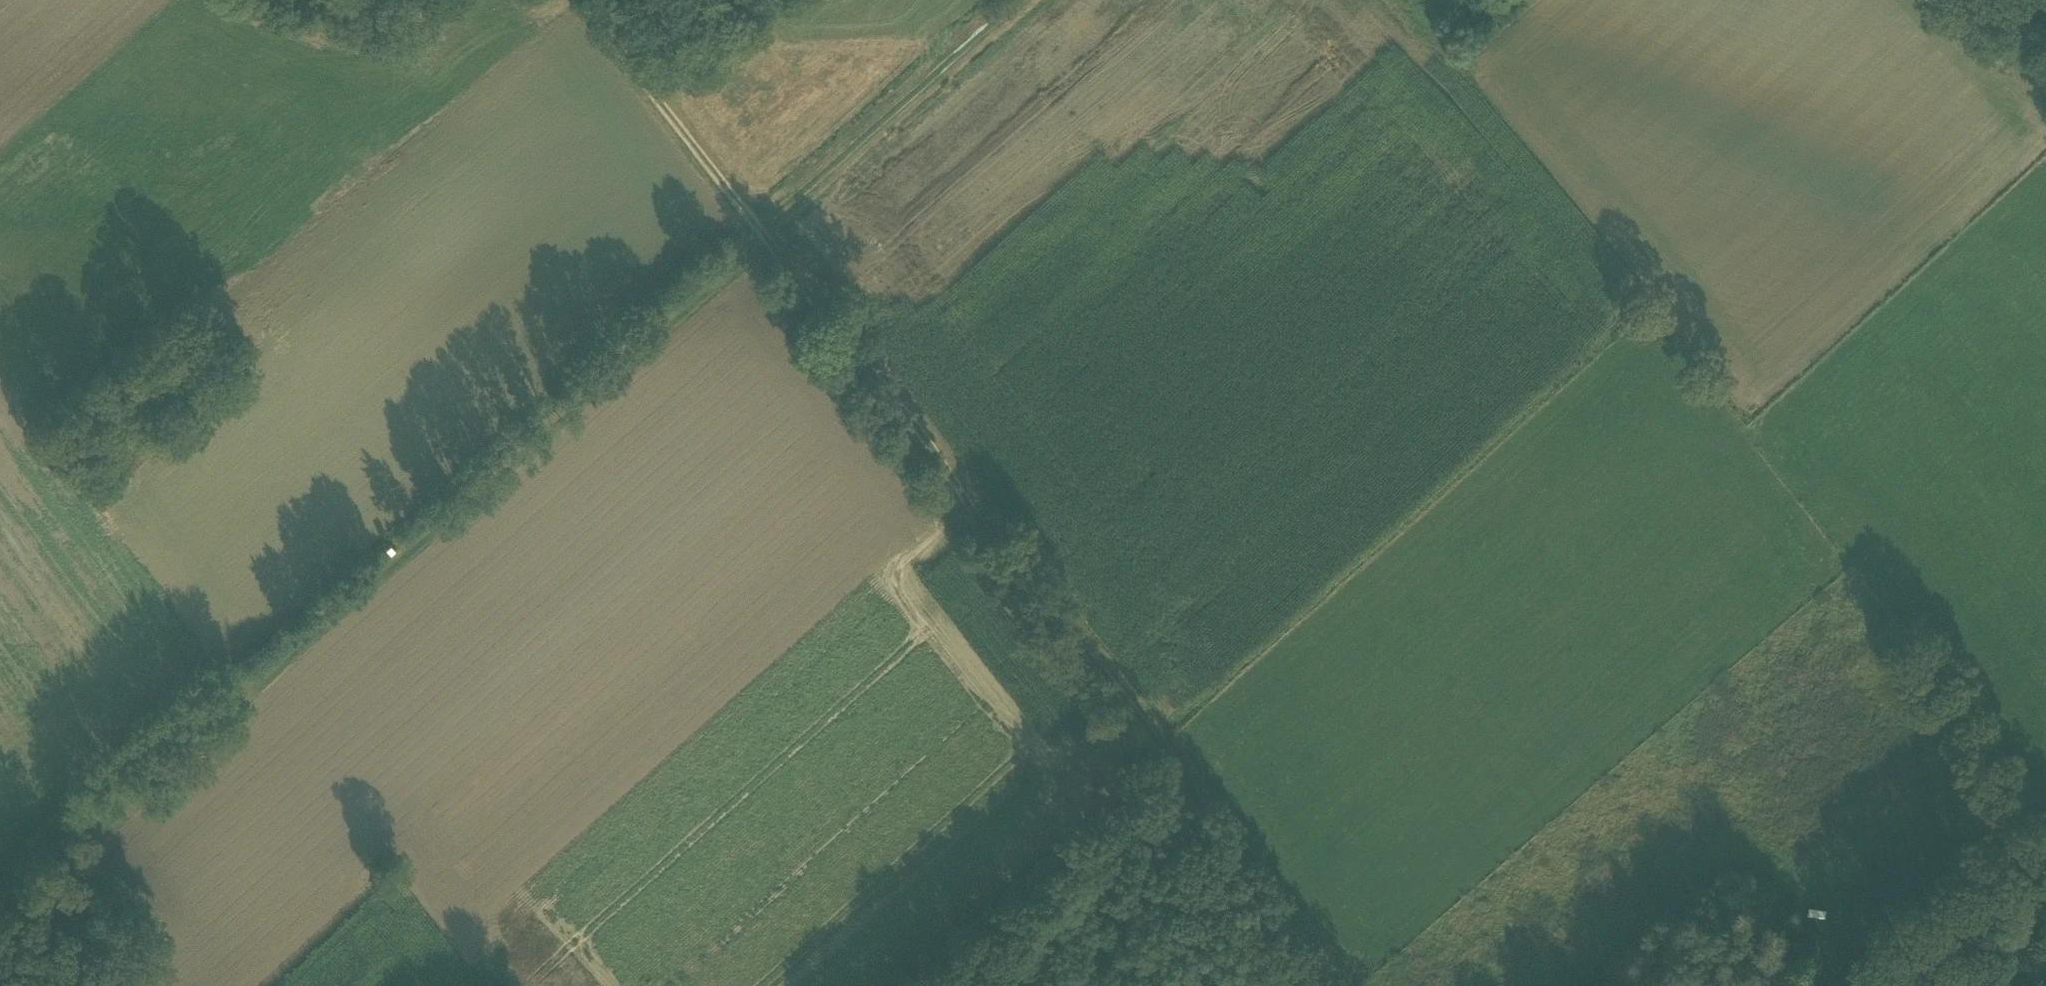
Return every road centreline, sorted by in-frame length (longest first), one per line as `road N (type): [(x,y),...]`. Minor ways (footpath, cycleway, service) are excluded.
road 1 (track): [(1009,0),(0,885)]
road 2 (track): [(1333,985),(967,482),(587,0)]

